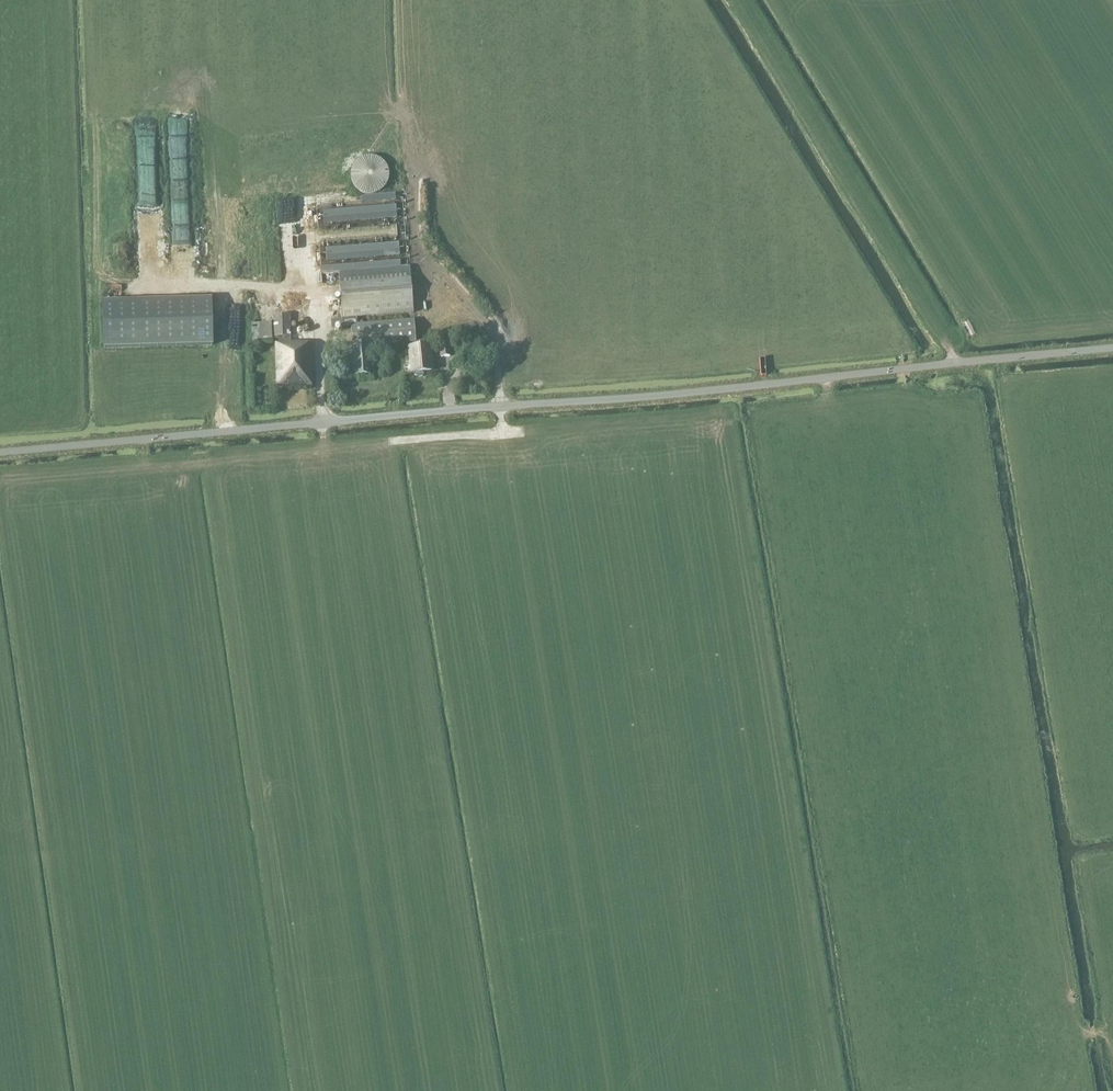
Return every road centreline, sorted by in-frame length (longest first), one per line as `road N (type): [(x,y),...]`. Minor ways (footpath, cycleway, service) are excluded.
road 1 (unclassified): [(0,461),(1112,348)]

